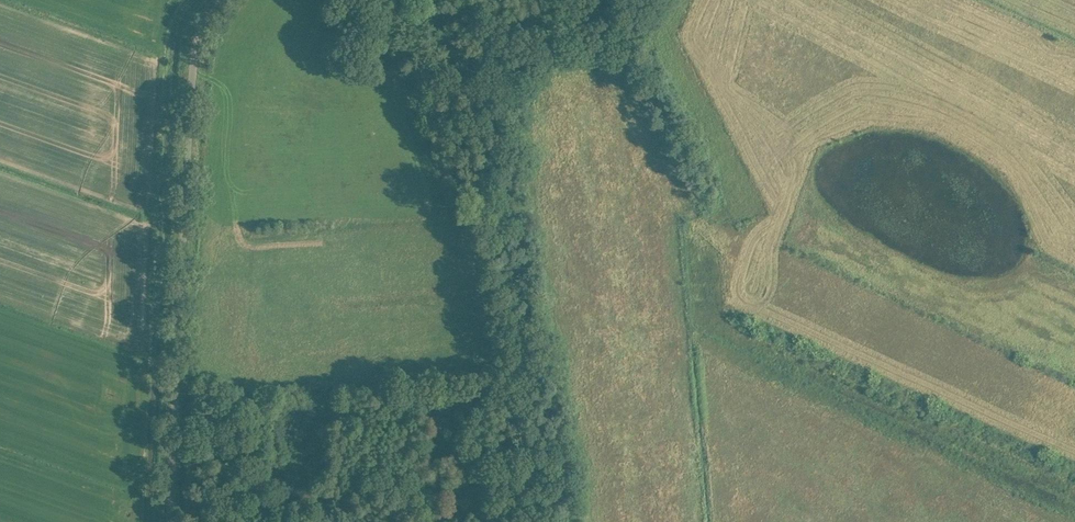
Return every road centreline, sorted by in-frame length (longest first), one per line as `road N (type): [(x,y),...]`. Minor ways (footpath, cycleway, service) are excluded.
road 1 (unclassified): [(163,521),(186,70),(216,0)]

